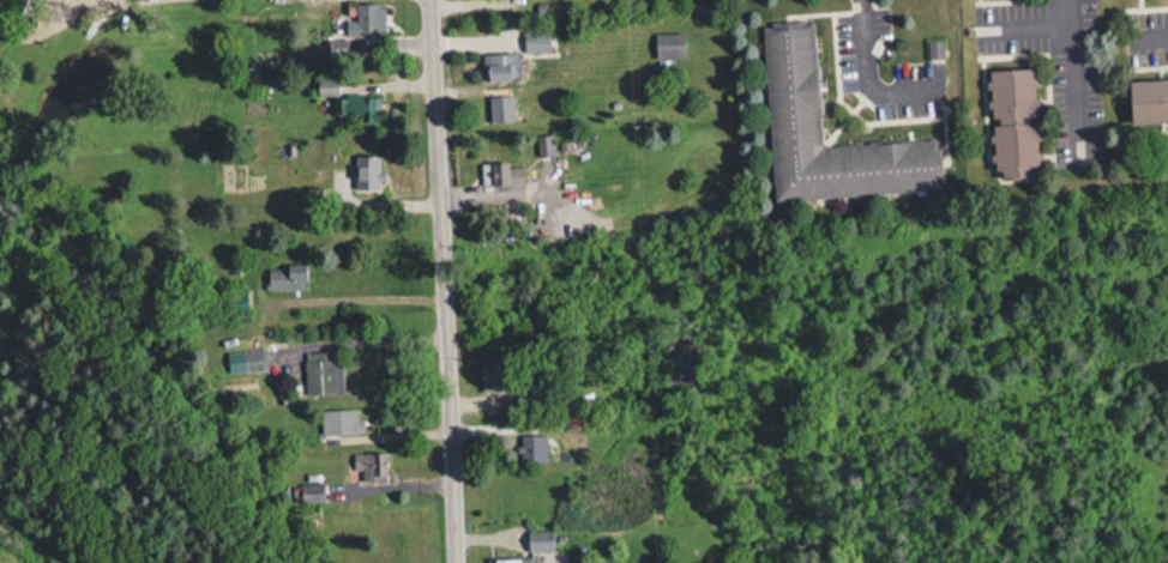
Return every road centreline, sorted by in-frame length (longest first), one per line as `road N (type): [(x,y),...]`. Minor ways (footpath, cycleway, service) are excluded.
road 1 (residential): [(448,562),(431,0)]
road 2 (residential): [(862,0),(880,93),(941,92)]
road 3 (residential): [(1069,0),(1078,144)]

